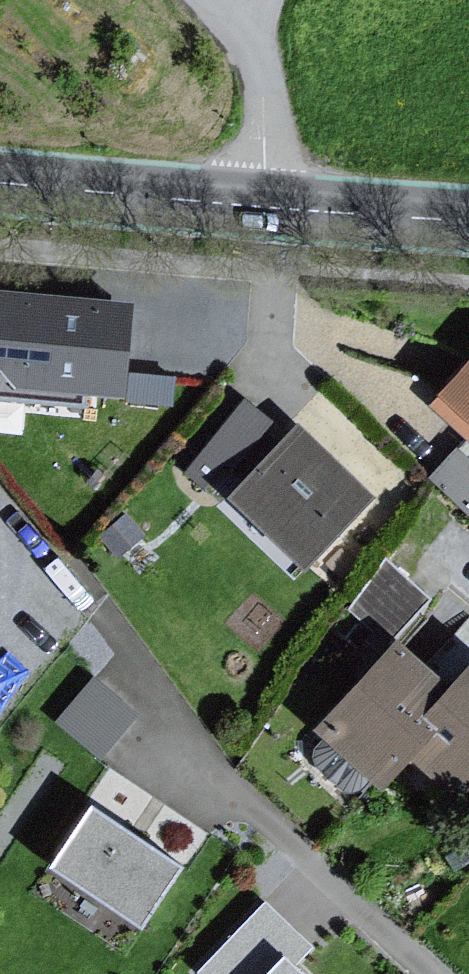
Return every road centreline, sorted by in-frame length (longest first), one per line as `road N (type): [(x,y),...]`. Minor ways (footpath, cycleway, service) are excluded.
road 1 (secondary): [(0,183),(269,206)]
road 2 (unclassified): [(211,0),(236,24),(251,62),(269,206)]
road 3 (secondary): [(269,206),(468,218)]

